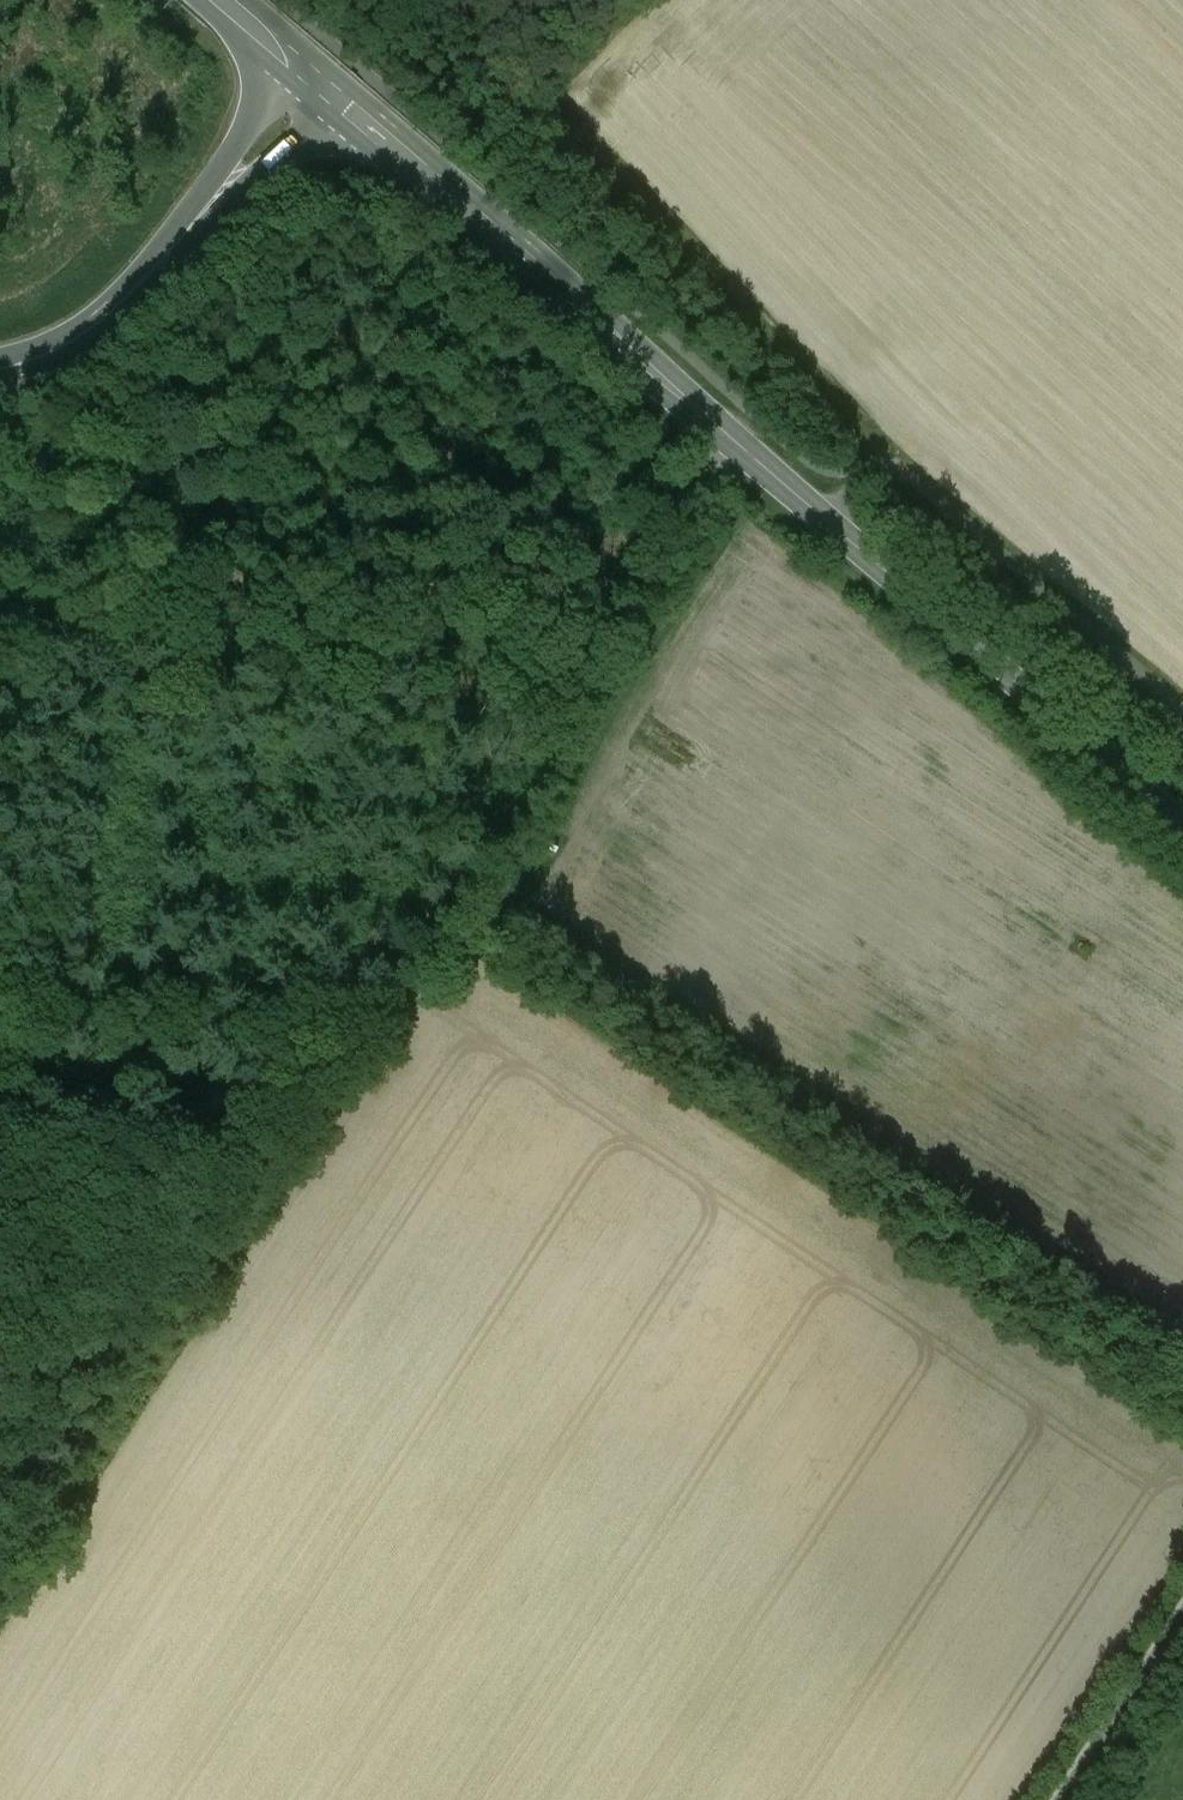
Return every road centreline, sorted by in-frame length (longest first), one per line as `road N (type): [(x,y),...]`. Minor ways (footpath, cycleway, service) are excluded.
road 1 (secondary): [(321,80),(1182,826)]
road 2 (trunk): [(0,370),(40,359),(128,299),(321,80)]
road 3 (unclassified): [(1061,1799),(1182,1614)]
road 4 (secondary): [(225,0),(321,80)]

